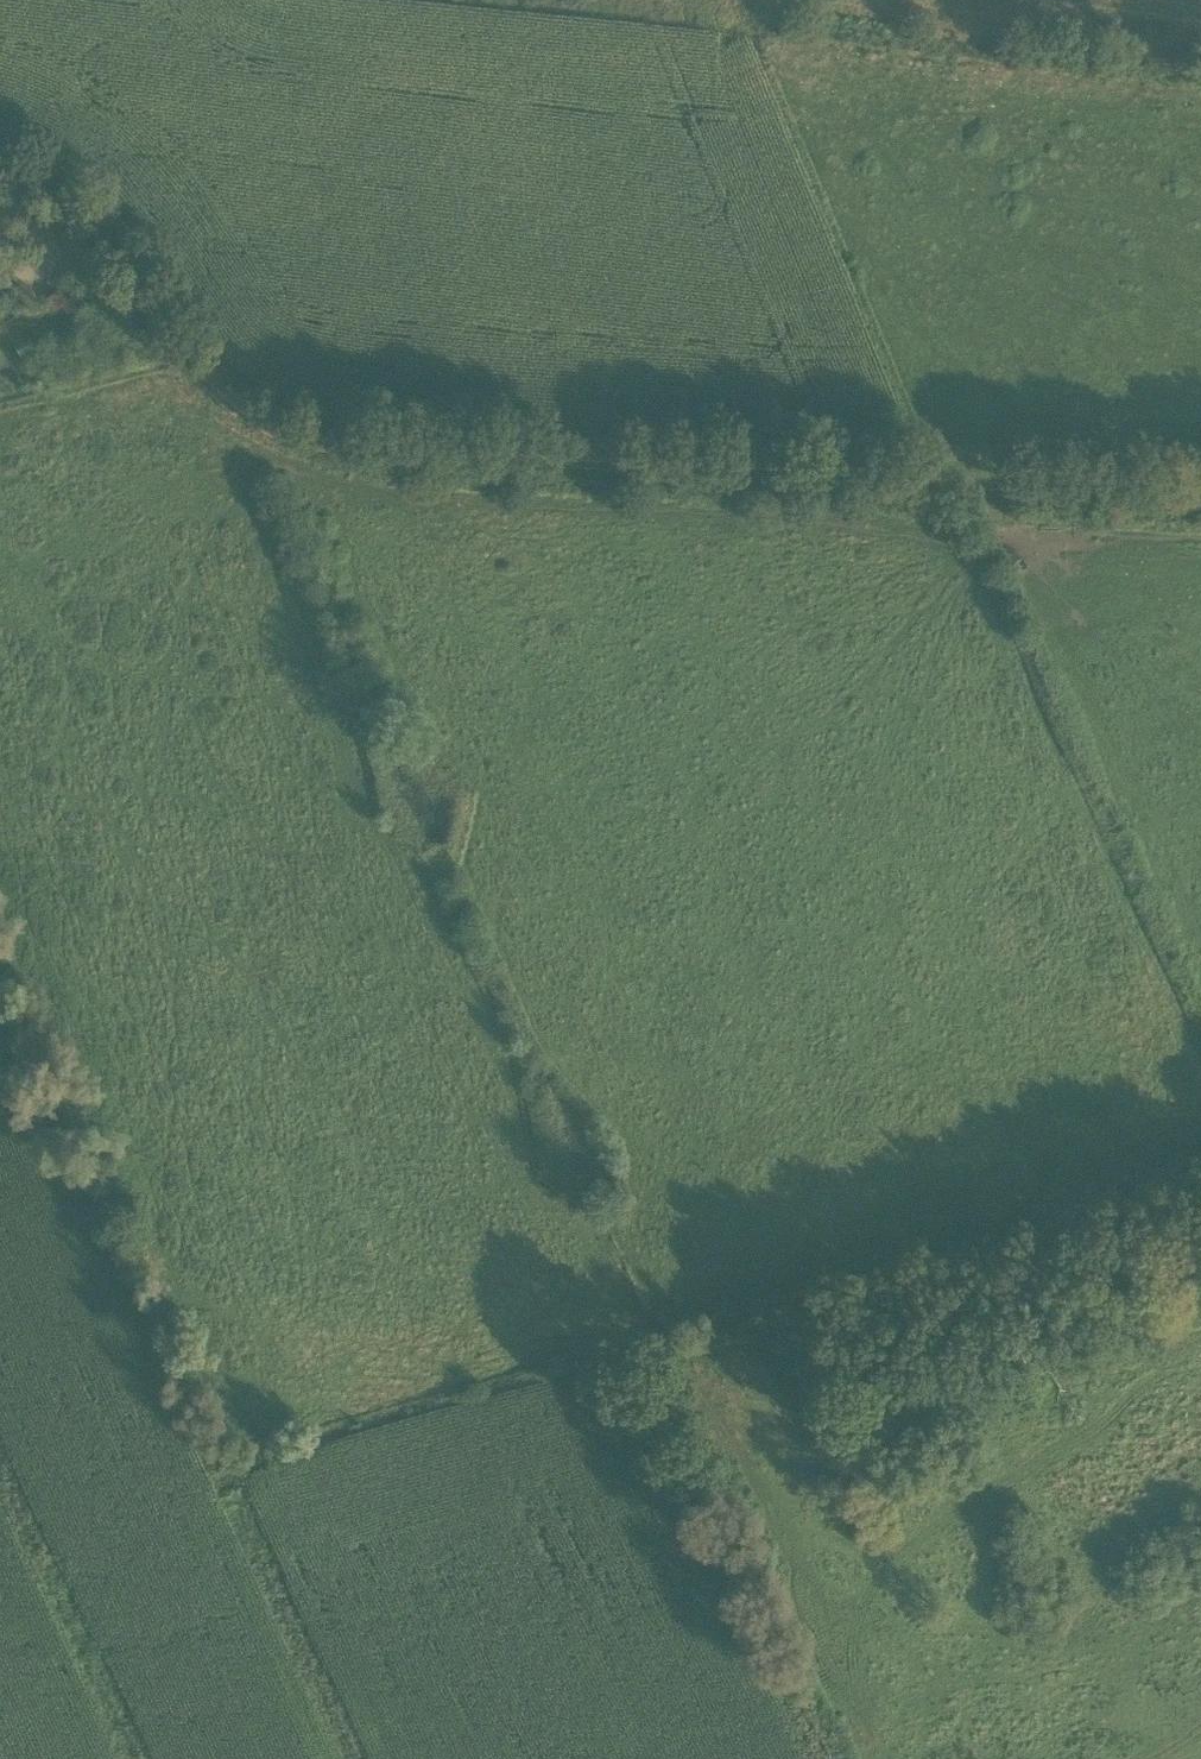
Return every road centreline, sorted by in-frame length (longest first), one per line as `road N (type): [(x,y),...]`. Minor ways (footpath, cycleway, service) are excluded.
road 1 (track): [(1200,492),(299,428),(224,392),(78,201),(0,166)]

